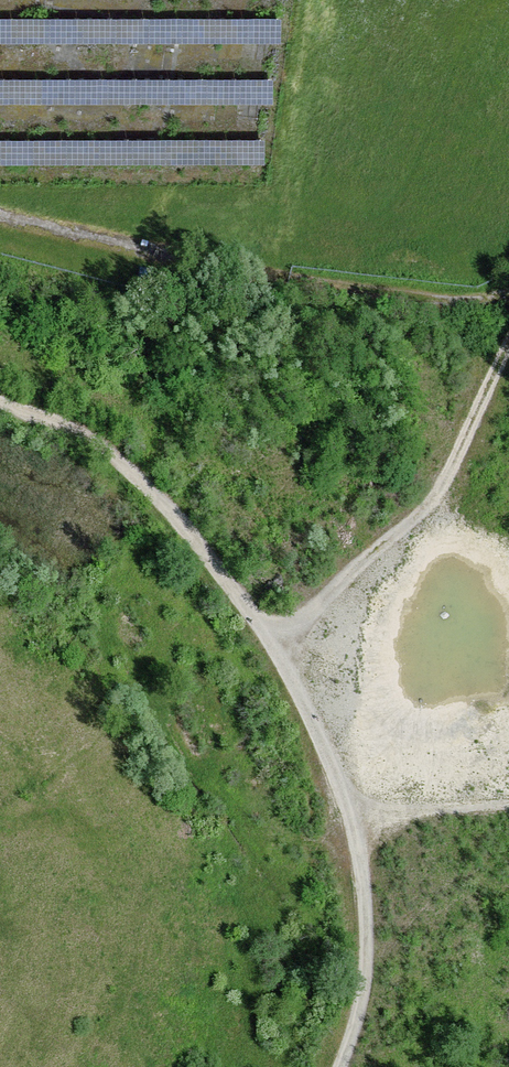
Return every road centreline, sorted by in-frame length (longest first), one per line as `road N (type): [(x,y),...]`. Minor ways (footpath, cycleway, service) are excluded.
road 1 (track): [(341,1066),(364,983),(362,867),(352,814),(285,665),(214,563),(114,456),(56,422),(0,403)]
road 2 (track): [(508,297),(384,300),(0,214)]
road 3 (track): [(270,641),(430,495),(508,338)]
road 4 (track): [(508,803),(352,814)]

